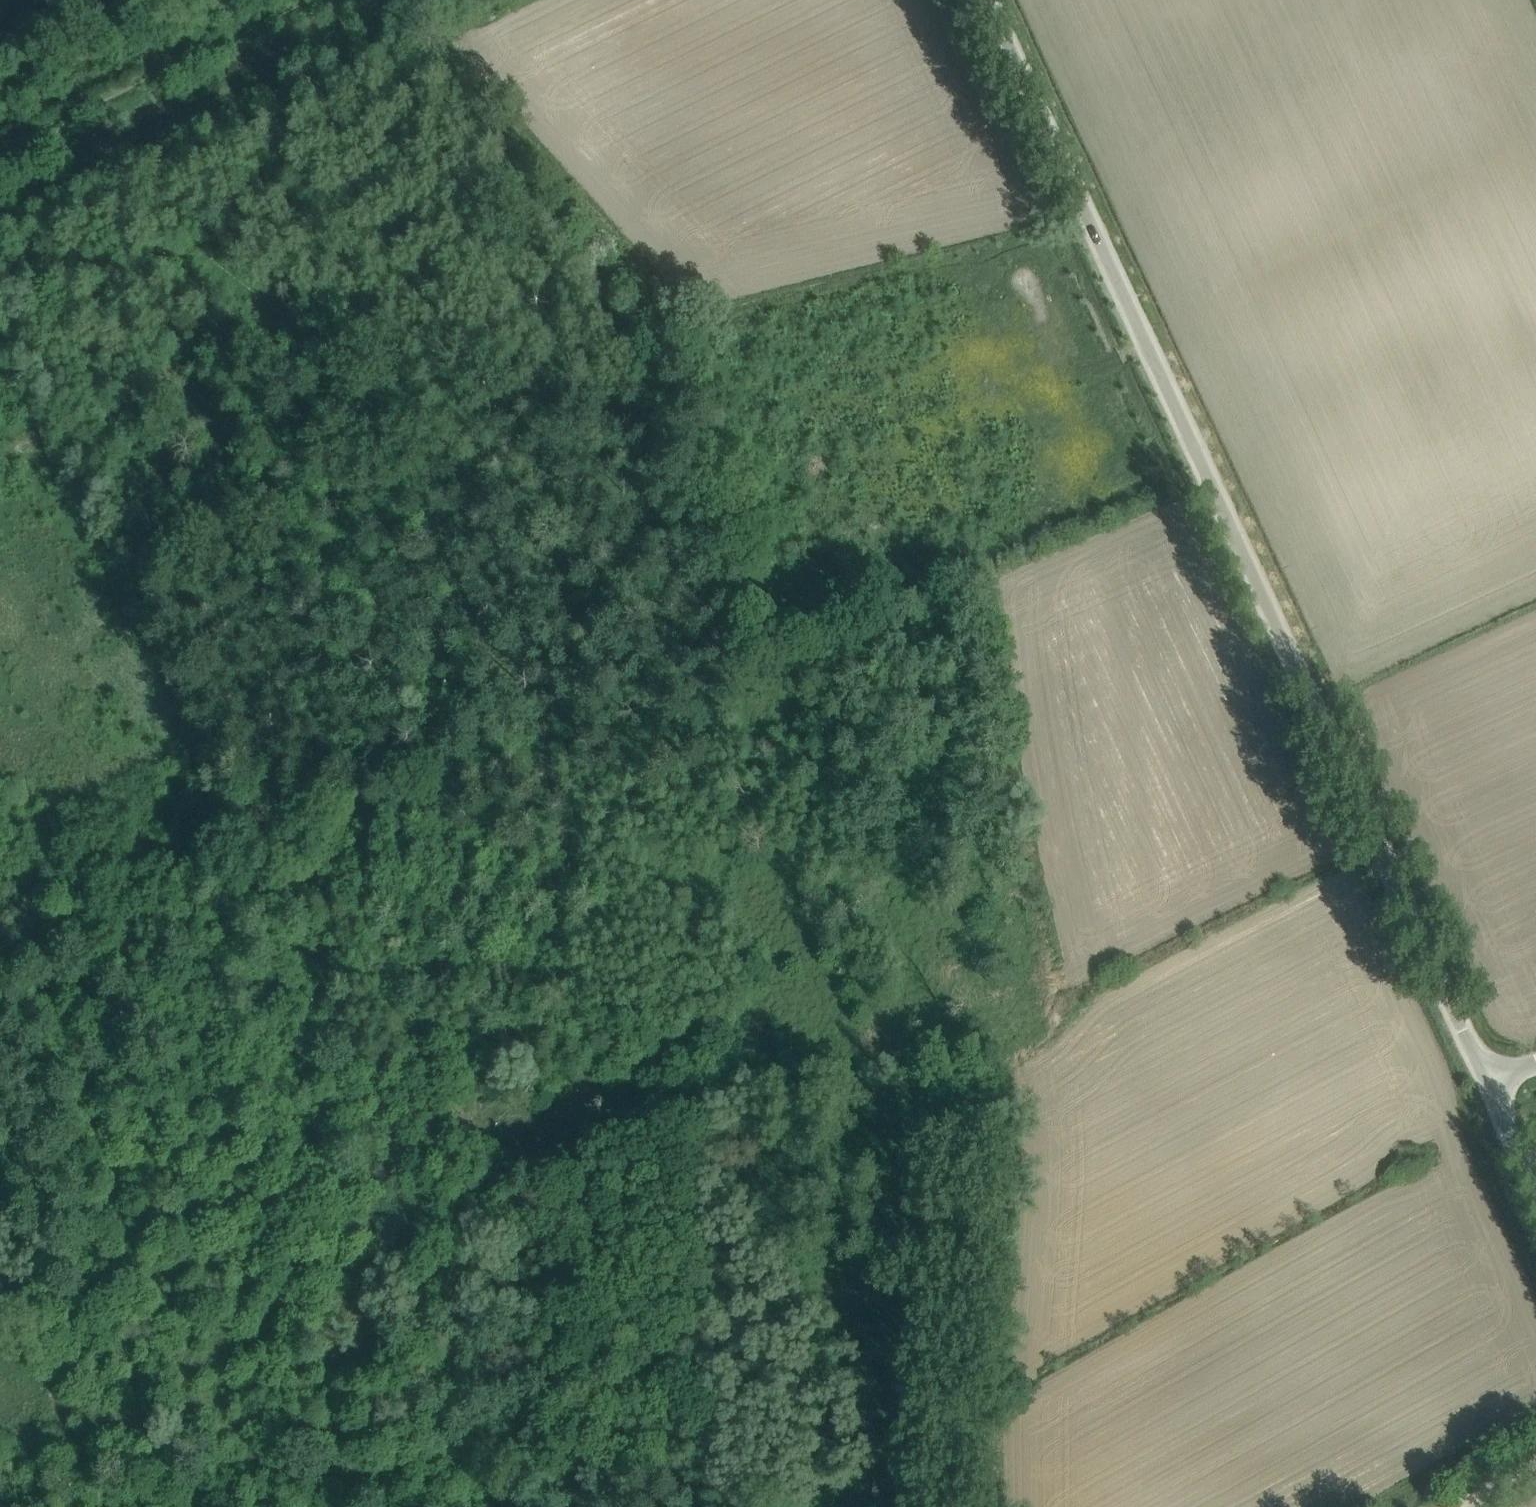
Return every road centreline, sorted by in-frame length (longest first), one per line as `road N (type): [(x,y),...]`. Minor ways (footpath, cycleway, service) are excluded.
road 1 (unclassified): [(1497,1083),(989,0)]
road 2 (track): [(415,0),(22,189),(0,208)]
road 3 (track): [(312,0),(0,147)]
road 4 (track): [(0,86),(123,21),(139,0)]

